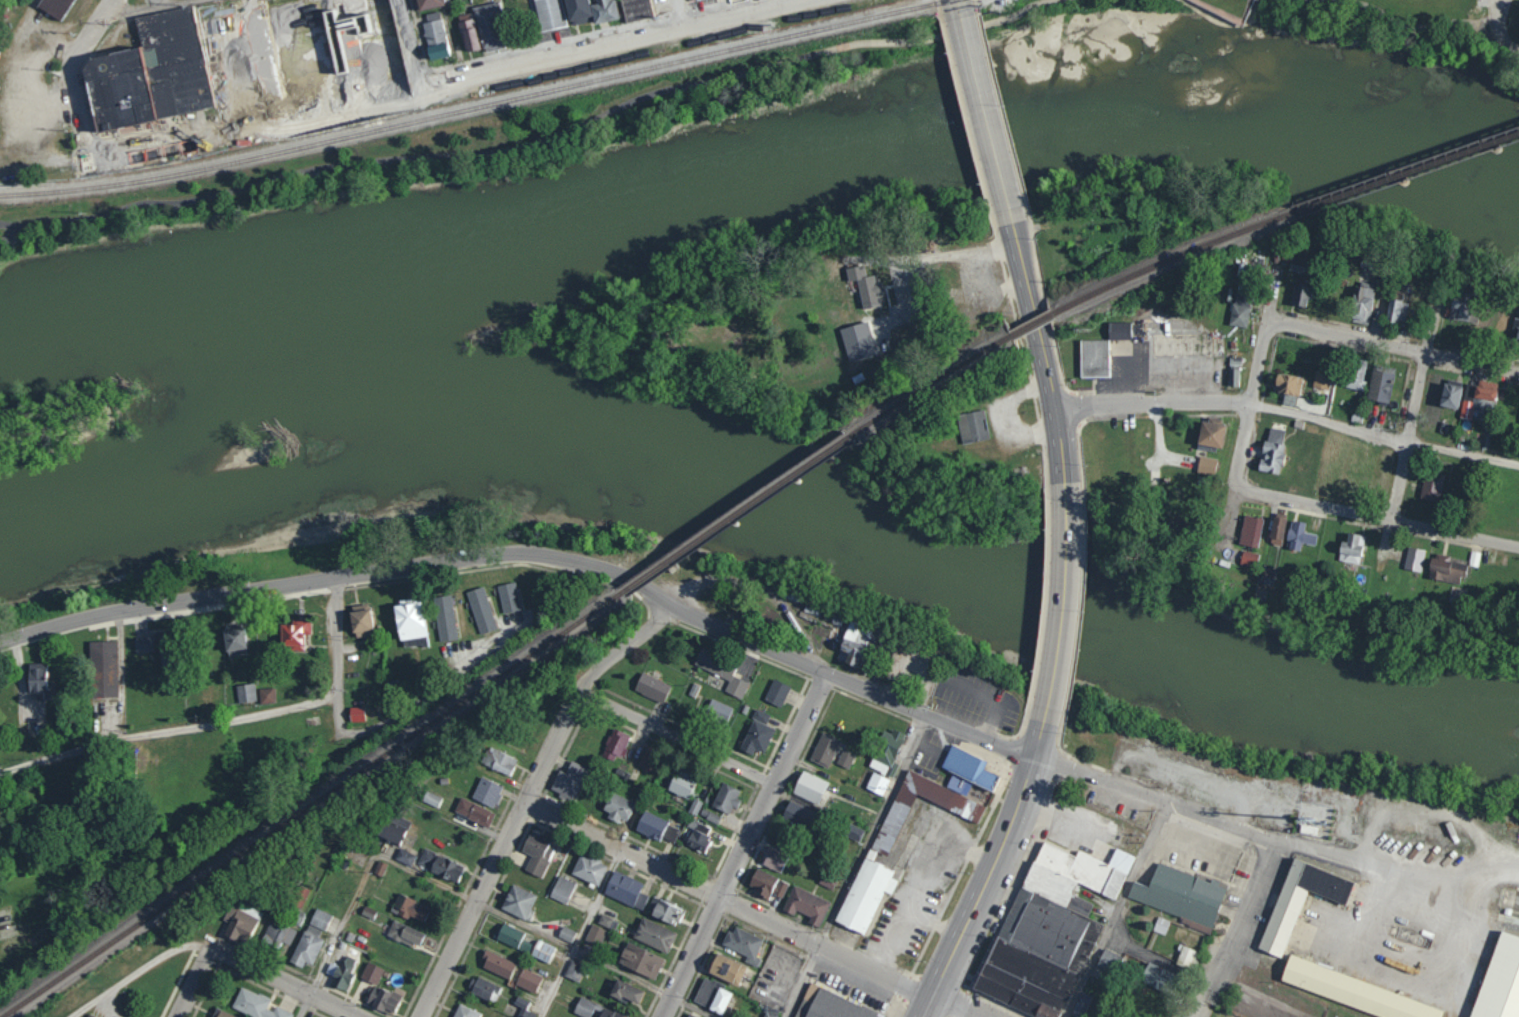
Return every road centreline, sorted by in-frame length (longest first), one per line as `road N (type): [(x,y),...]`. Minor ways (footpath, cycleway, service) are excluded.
road 1 (residential): [(1034,755),(734,635),(653,586),(598,566),(506,555),(287,581),(0,639)]
road 2 (residential): [(115,157),(806,0)]
road 3 (residential): [(421,1016),(565,714),(600,664),(678,607)]
road 4 (residential): [(932,998),(524,802)]
road 5 (residential): [(0,759),(323,692),(332,683),(335,581)]
road 6 (residential): [(663,1016),(826,672)]
road 7 (residential): [(1259,399),(1250,458),(1250,484),(1259,492),(1518,546)]
road 8 (primary): [(923,1016),(1002,853),(1043,723)]
road 9 (residential): [(1192,1016),(1252,890),(1260,852),(1250,834),(1166,802)]
road 10 (residential): [(1259,399),(1518,459)]
road 11 (primary): [(1063,483),(1012,225)]
road 12 (primary): [(1043,723),(1066,621),(1063,483)]
road 13 (residential): [(1518,369),(1294,323)]
road 14 (primary): [(1012,225),(968,15)]
road 15 (residential): [(775,782),(584,689)]
road 16 (residential): [(1259,399),(1053,407)]
road 17 (residential): [(1405,525),(1438,351)]
road 18 (residential): [(360,1016),(211,949)]
road 19 (residential): [(1166,802),(1034,755)]
road 20 (residential): [(1016,242),(884,271)]

